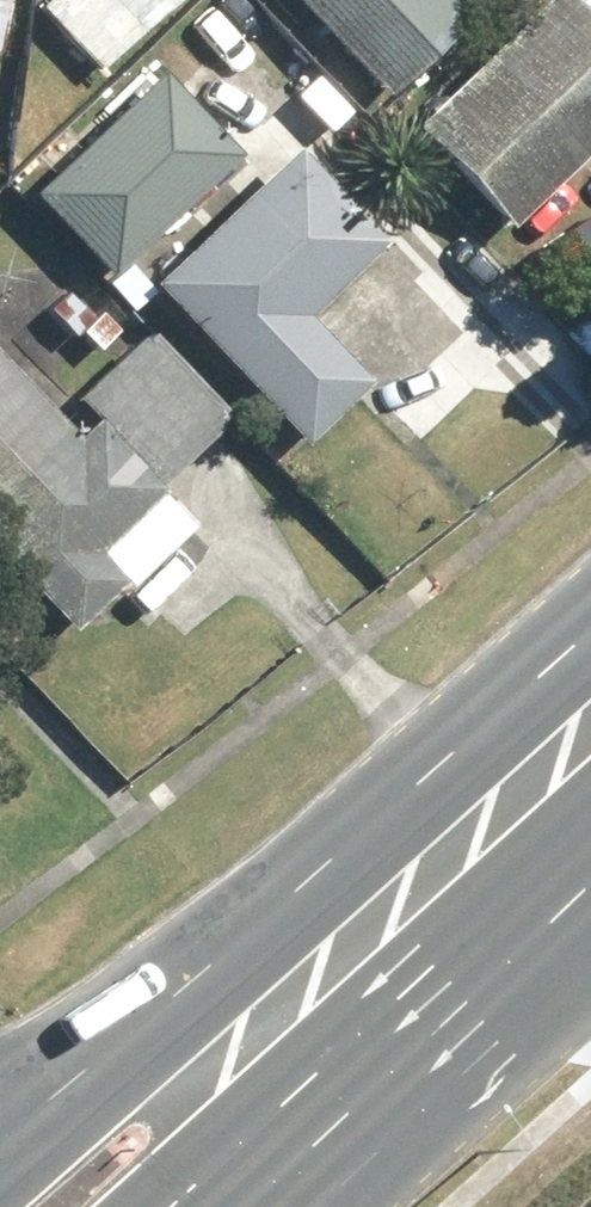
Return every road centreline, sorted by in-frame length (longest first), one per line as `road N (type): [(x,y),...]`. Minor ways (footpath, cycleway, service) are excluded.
road 1 (primary): [(247,1043),(590,730)]
road 2 (primary): [(247,1043),(170,1201)]
road 3 (primary): [(93,1116),(247,1043)]
road 4 (primary): [(0,1199),(93,1116)]

